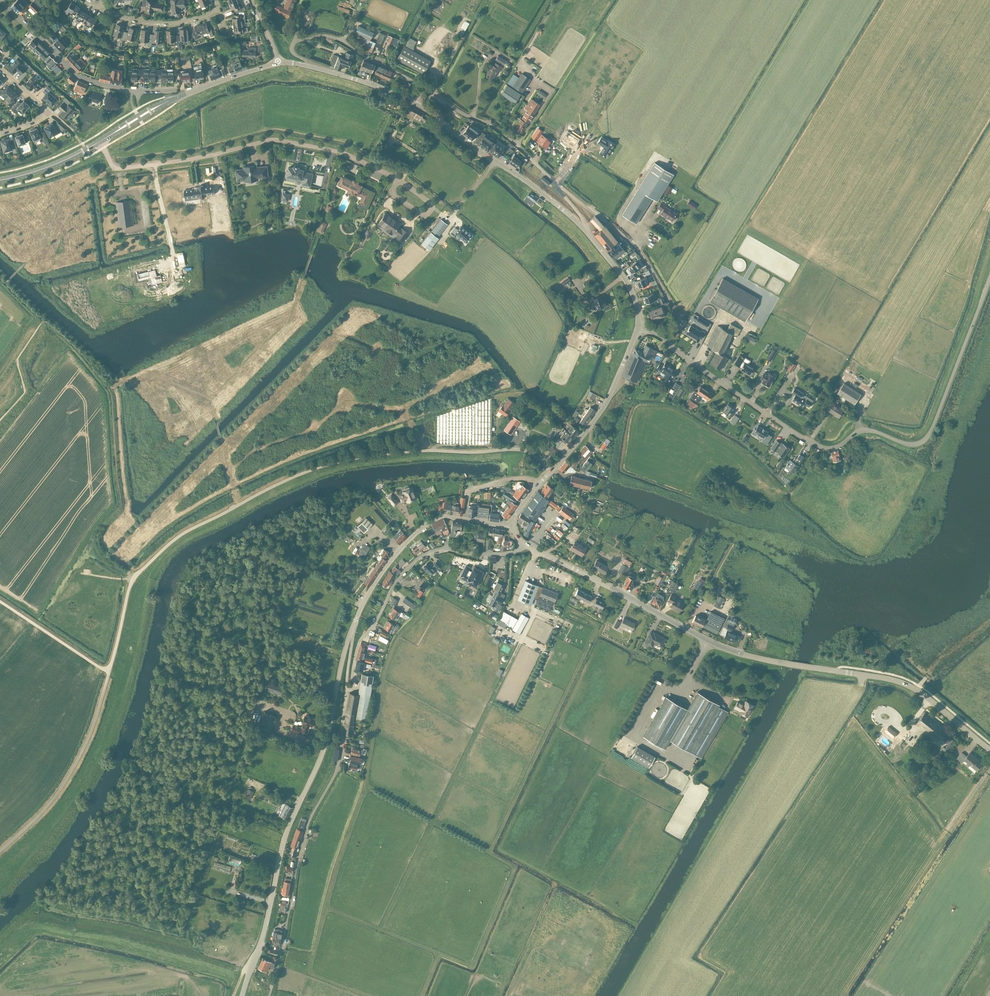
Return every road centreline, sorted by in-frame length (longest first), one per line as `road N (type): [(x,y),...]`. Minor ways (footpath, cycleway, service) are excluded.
road 1 (unclassified): [(110,671),(135,577),(178,537),(278,484),(332,463),(424,450),(522,450),(550,471)]
road 2 (secondary): [(989,750),(904,685),(723,648),(525,544)]
road 3 (unclassified): [(671,346),(818,445),(837,447),(866,430),(917,444),(932,427),(989,278)]
road 4 (tertiary): [(242,995),(287,831),(328,735),(353,626)]
road 5 (residential): [(555,182),(498,130),(336,39),(315,36),(291,46),(322,70)]
road 6 (residential): [(399,180),(345,153),(274,139),(115,168),(99,141)]
road 7 (unclassified): [(269,995),(306,829),(340,760),(346,694)]
road 8 (secondary): [(584,231),(417,105),(322,70)]
road 9 (unclassified): [(346,694),(360,640),(417,557),(440,549),(508,553),(525,544)]
road 10 (residential): [(671,346),(676,317),(648,265),(555,182)]
road 11 (tertiary): [(353,626),(377,579),(424,525),(444,516),(510,526)]
road 12 (secondary): [(99,141),(170,100),(279,62)]
road 13 (secondary): [(550,471),(607,398),(638,327)]
road 14 (residential): [(130,90),(69,70),(0,2)]
road 15 (residential): [(98,6),(135,20),(179,23),(218,10),(214,0)]
road 16 (unclassified): [(110,671),(0,601)]

